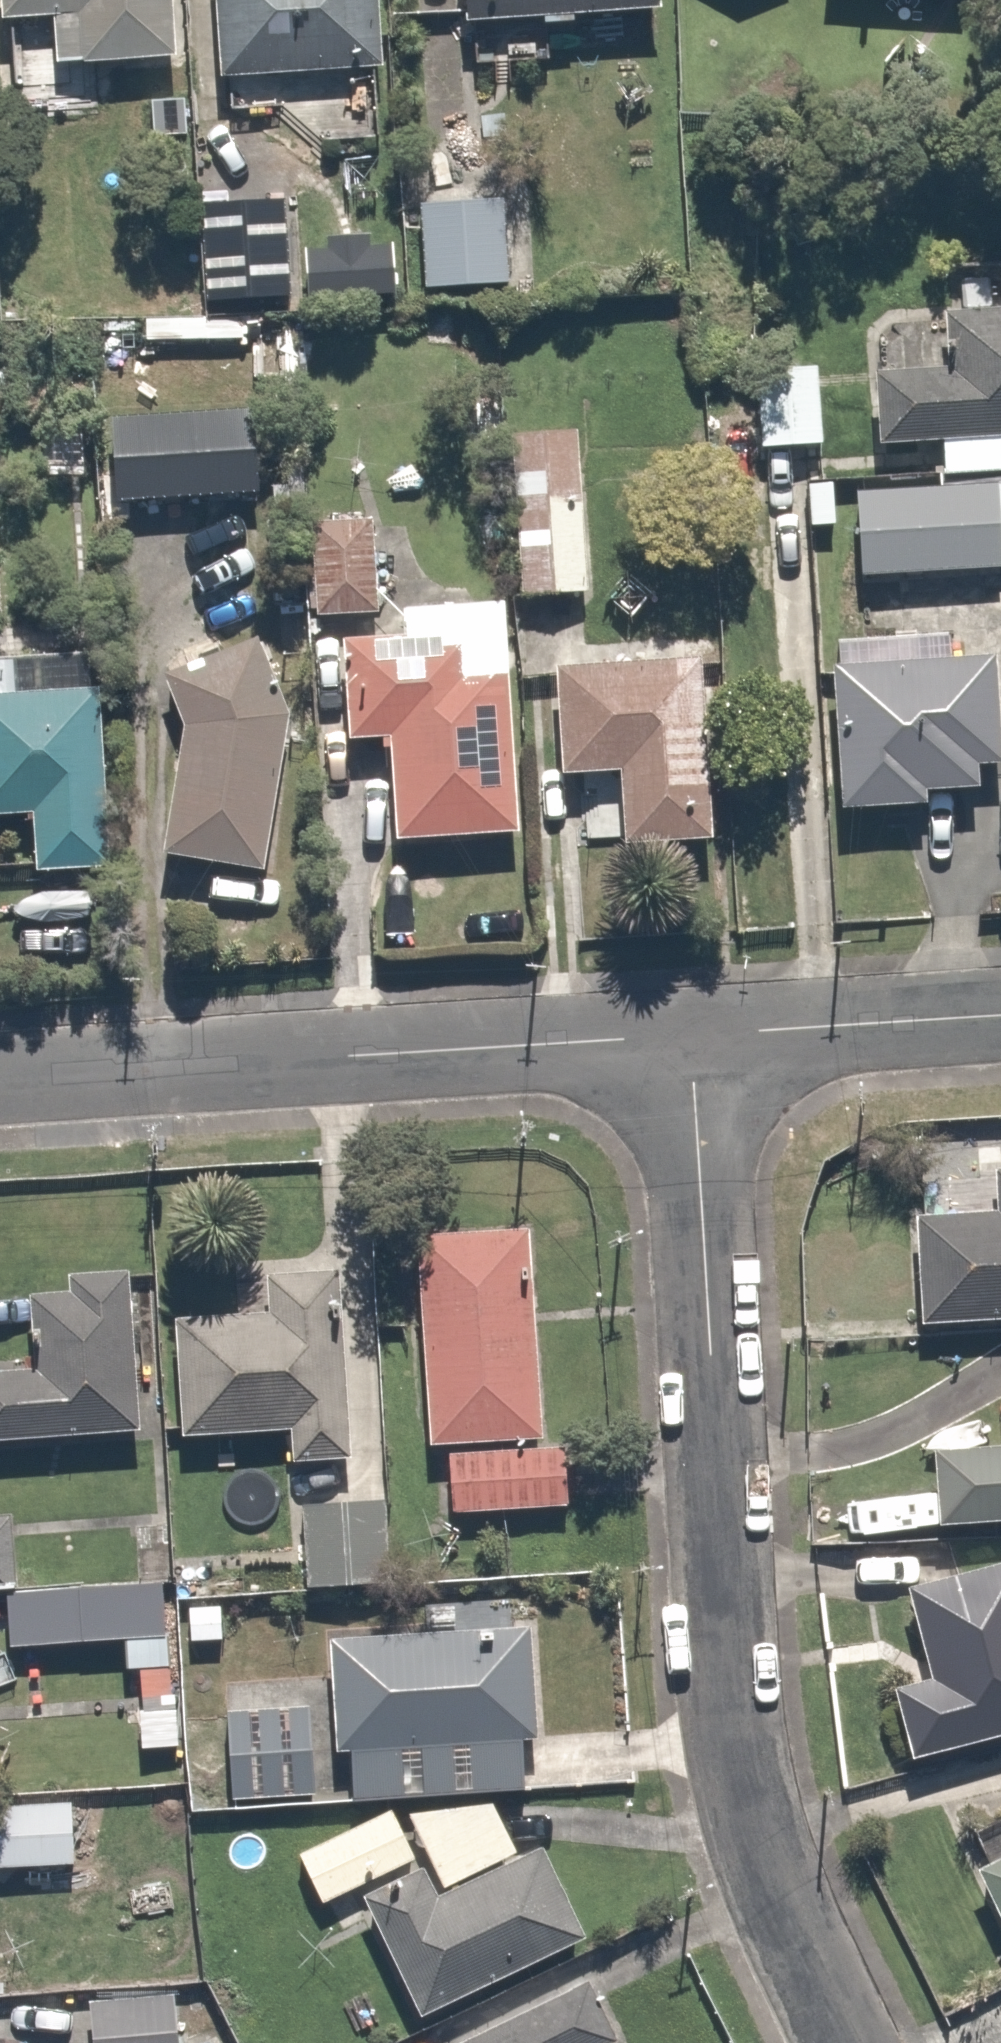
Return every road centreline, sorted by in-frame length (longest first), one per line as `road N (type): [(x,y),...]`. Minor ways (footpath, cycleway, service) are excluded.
road 1 (residential): [(844,2042),(758,1856),(745,1804),(691,1041)]
road 2 (residential): [(0,1082),(691,1041)]
road 3 (residential): [(691,1041),(1000,1021)]

